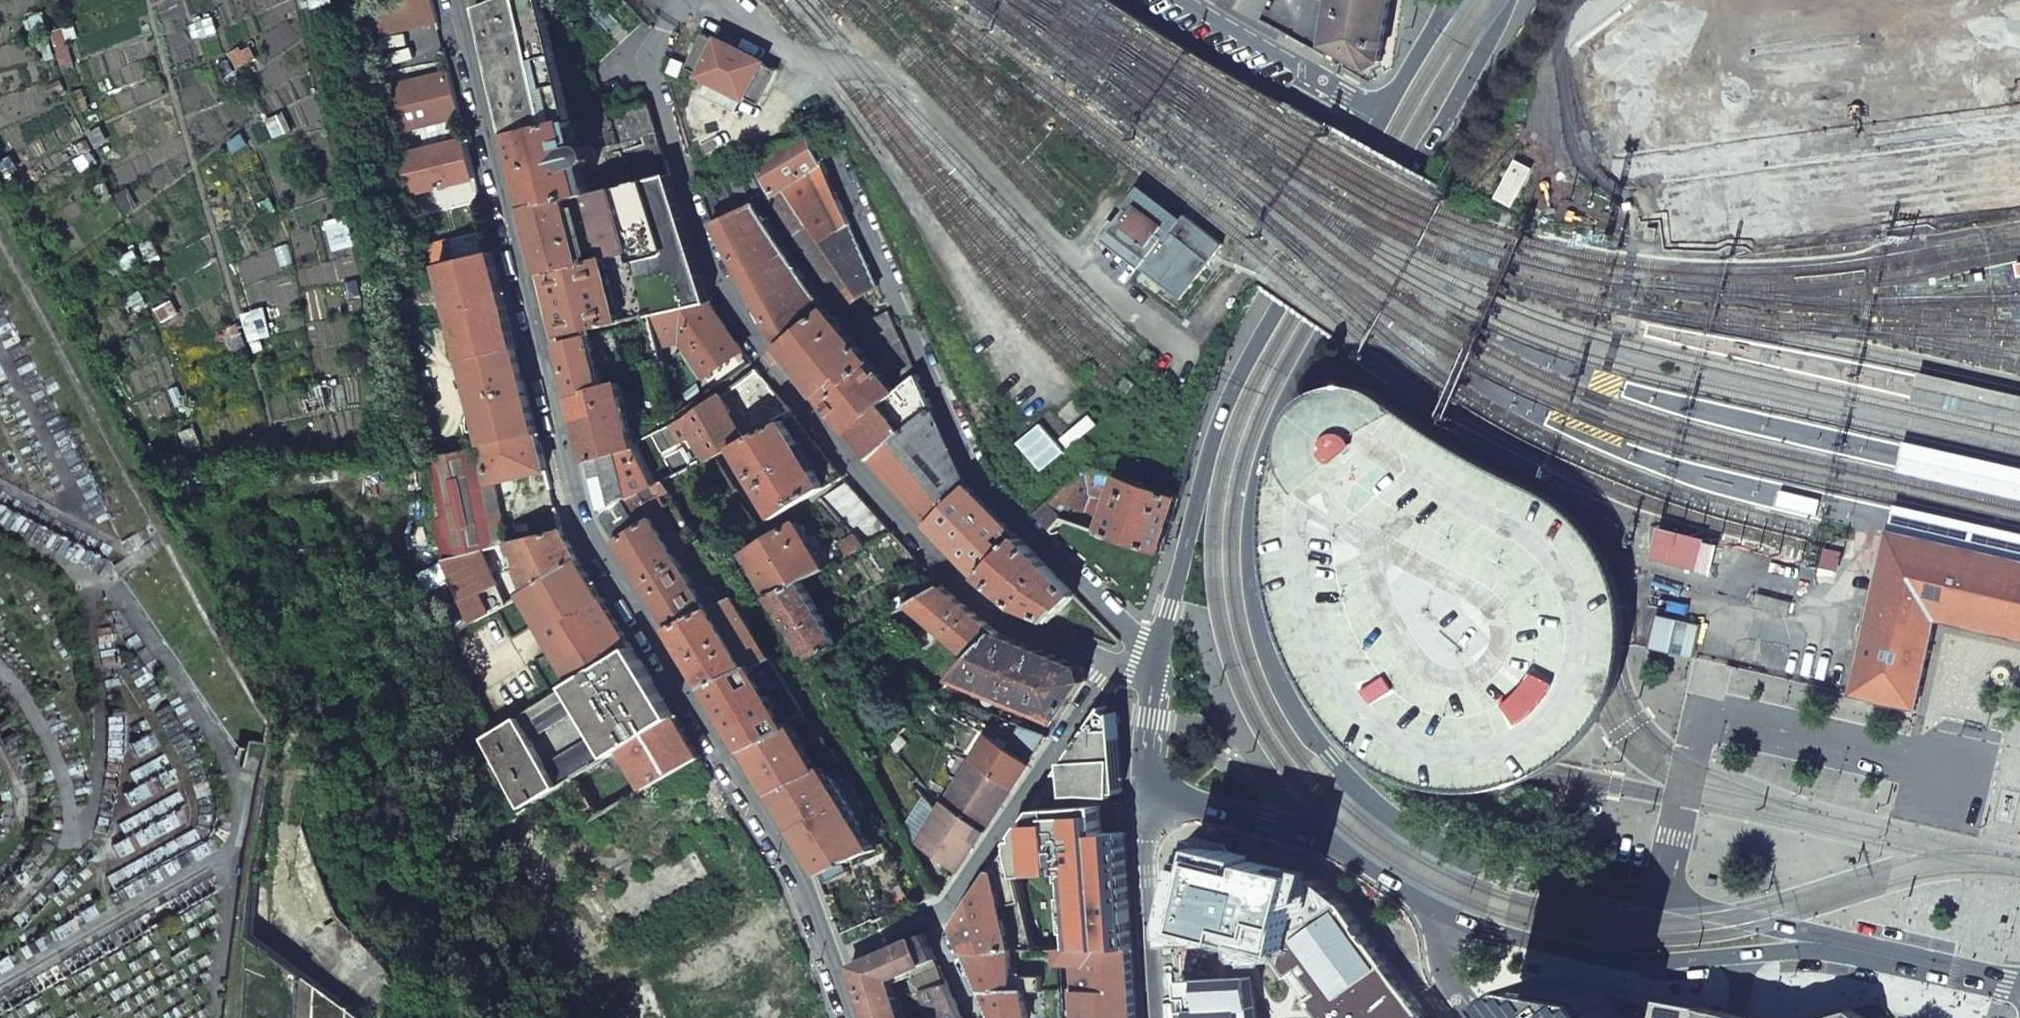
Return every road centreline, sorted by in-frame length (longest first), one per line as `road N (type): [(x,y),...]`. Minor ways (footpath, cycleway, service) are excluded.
road 1 (residential): [(456,0),(583,518),(791,871),(844,1017)]
road 2 (secondary): [(1402,828),(1331,758),(1276,679),(1258,630),(1249,527),(1266,445),(1289,396),(1505,0)]
road 3 (secondary): [(1386,117),(1229,404),(1171,611),(1153,721),(1151,795)]
road 4 (residential): [(1845,948),(1454,853),(1402,828)]
road 5 (residential): [(1444,914),(1578,955),(1641,964),(1845,948)]
road 6 (secondary): [(1151,795),(1338,851),(1444,914)]
road 7 (residential): [(1386,117),(1175,0)]
road 8 (residential): [(1164,1017),(1151,795)]
road 9 (residential): [(1845,948),(2019,989)]
road 10 (secondary): [(1453,0),(1386,117)]

